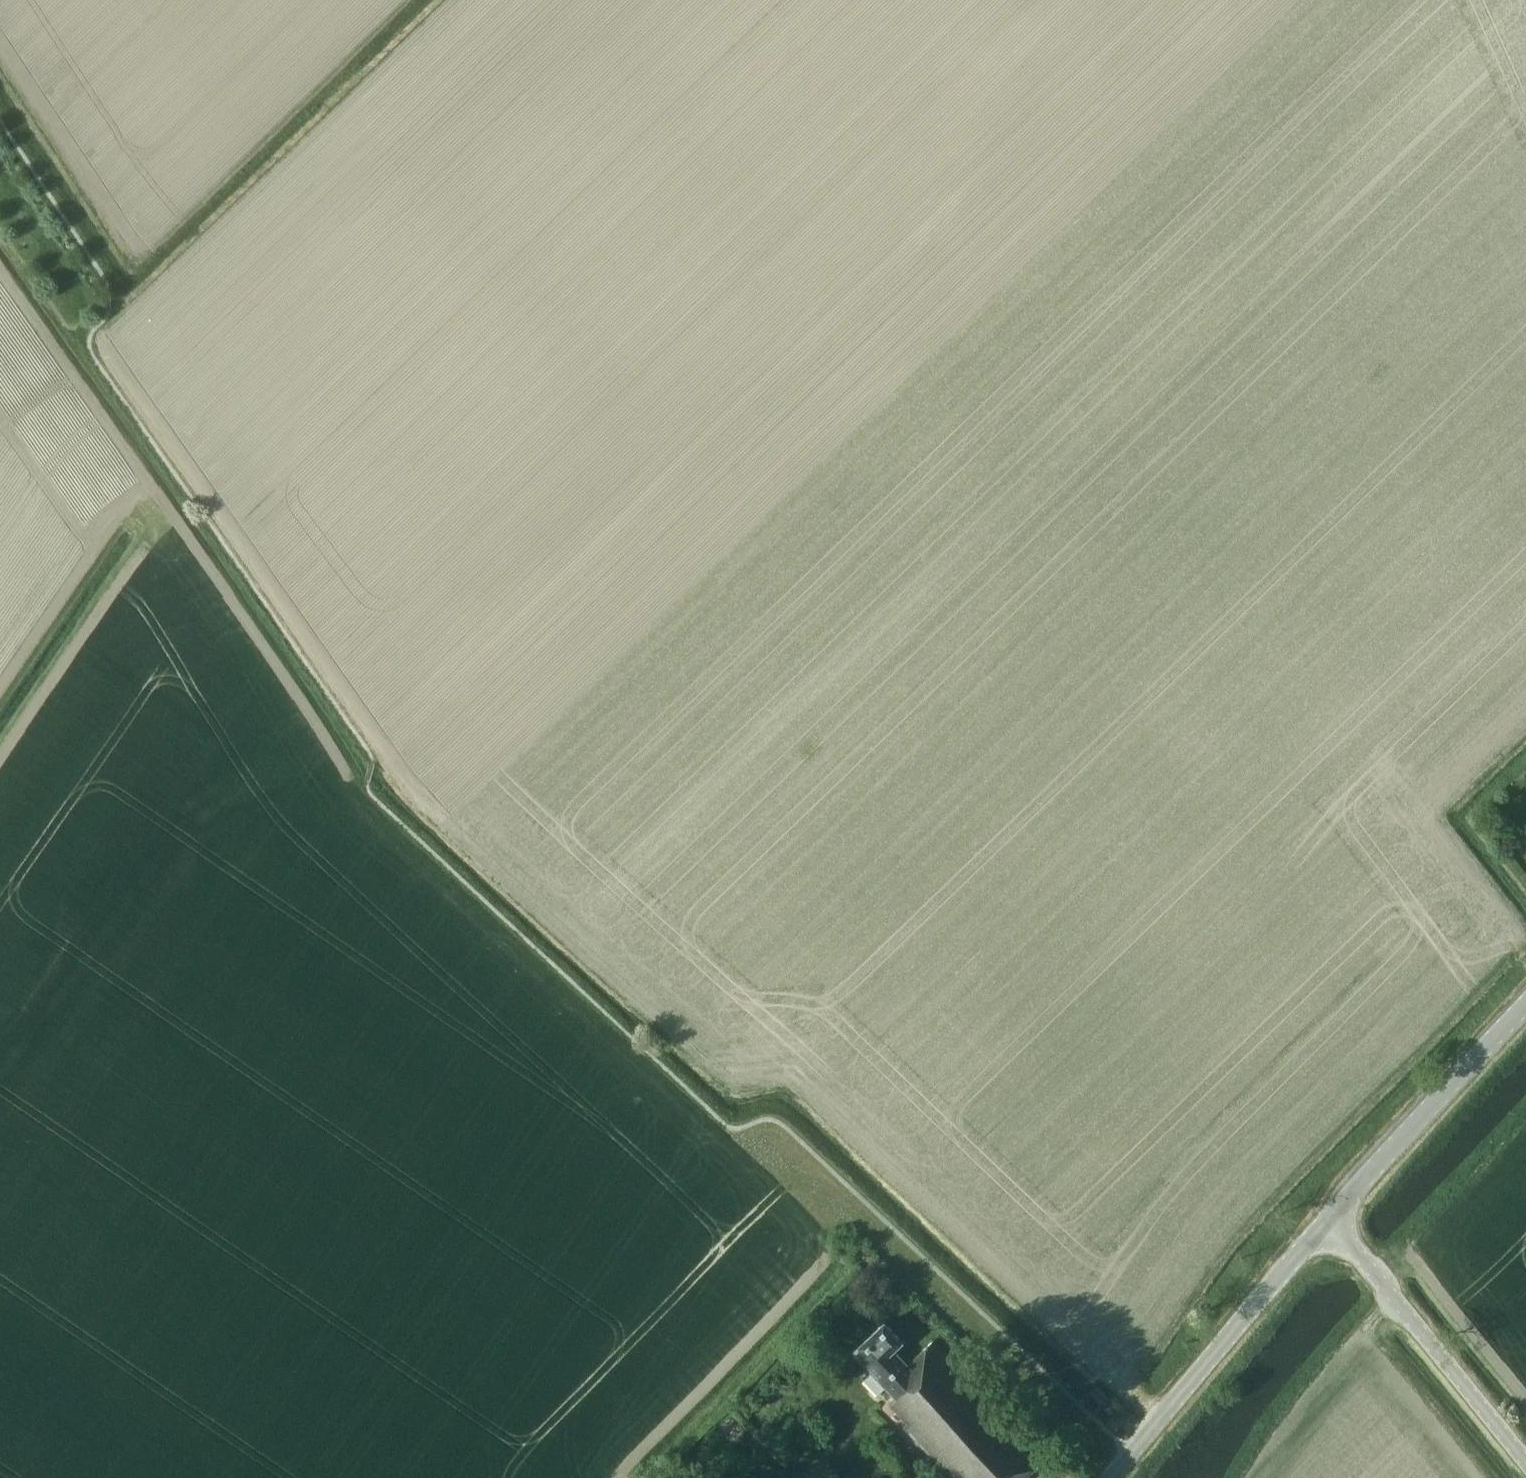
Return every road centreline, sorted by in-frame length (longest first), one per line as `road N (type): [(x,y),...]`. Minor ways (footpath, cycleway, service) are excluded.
road 1 (tertiary): [(1110,1477),(1326,1223)]
road 2 (tertiary): [(1525,1468),(1326,1223)]
road 3 (tertiary): [(1326,1223),(1525,1002)]

